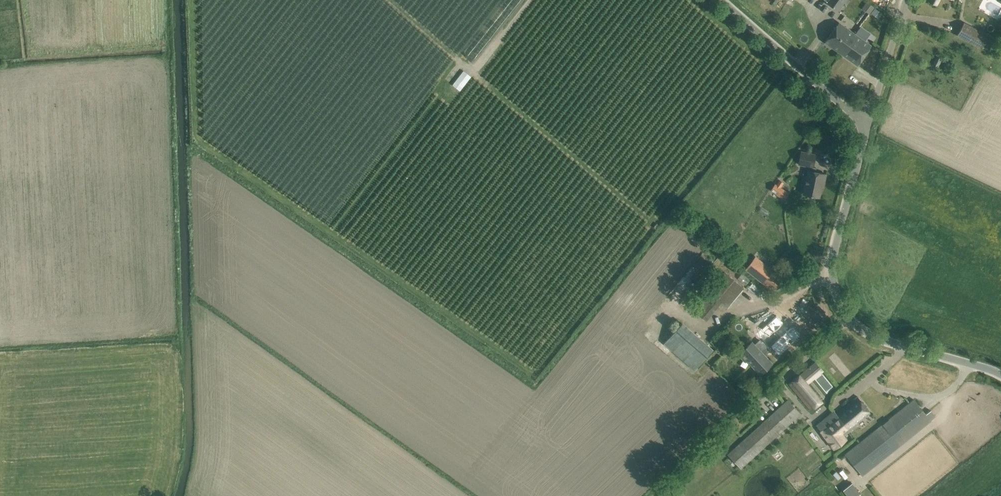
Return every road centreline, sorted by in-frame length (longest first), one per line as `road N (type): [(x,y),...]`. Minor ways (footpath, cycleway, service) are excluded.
road 1 (unclassified): [(1000,377),(885,342),(843,314),(831,266),(867,128)]
road 2 (unclassified): [(867,128),(724,0)]
road 3 (unclassified): [(867,128),(905,0)]

